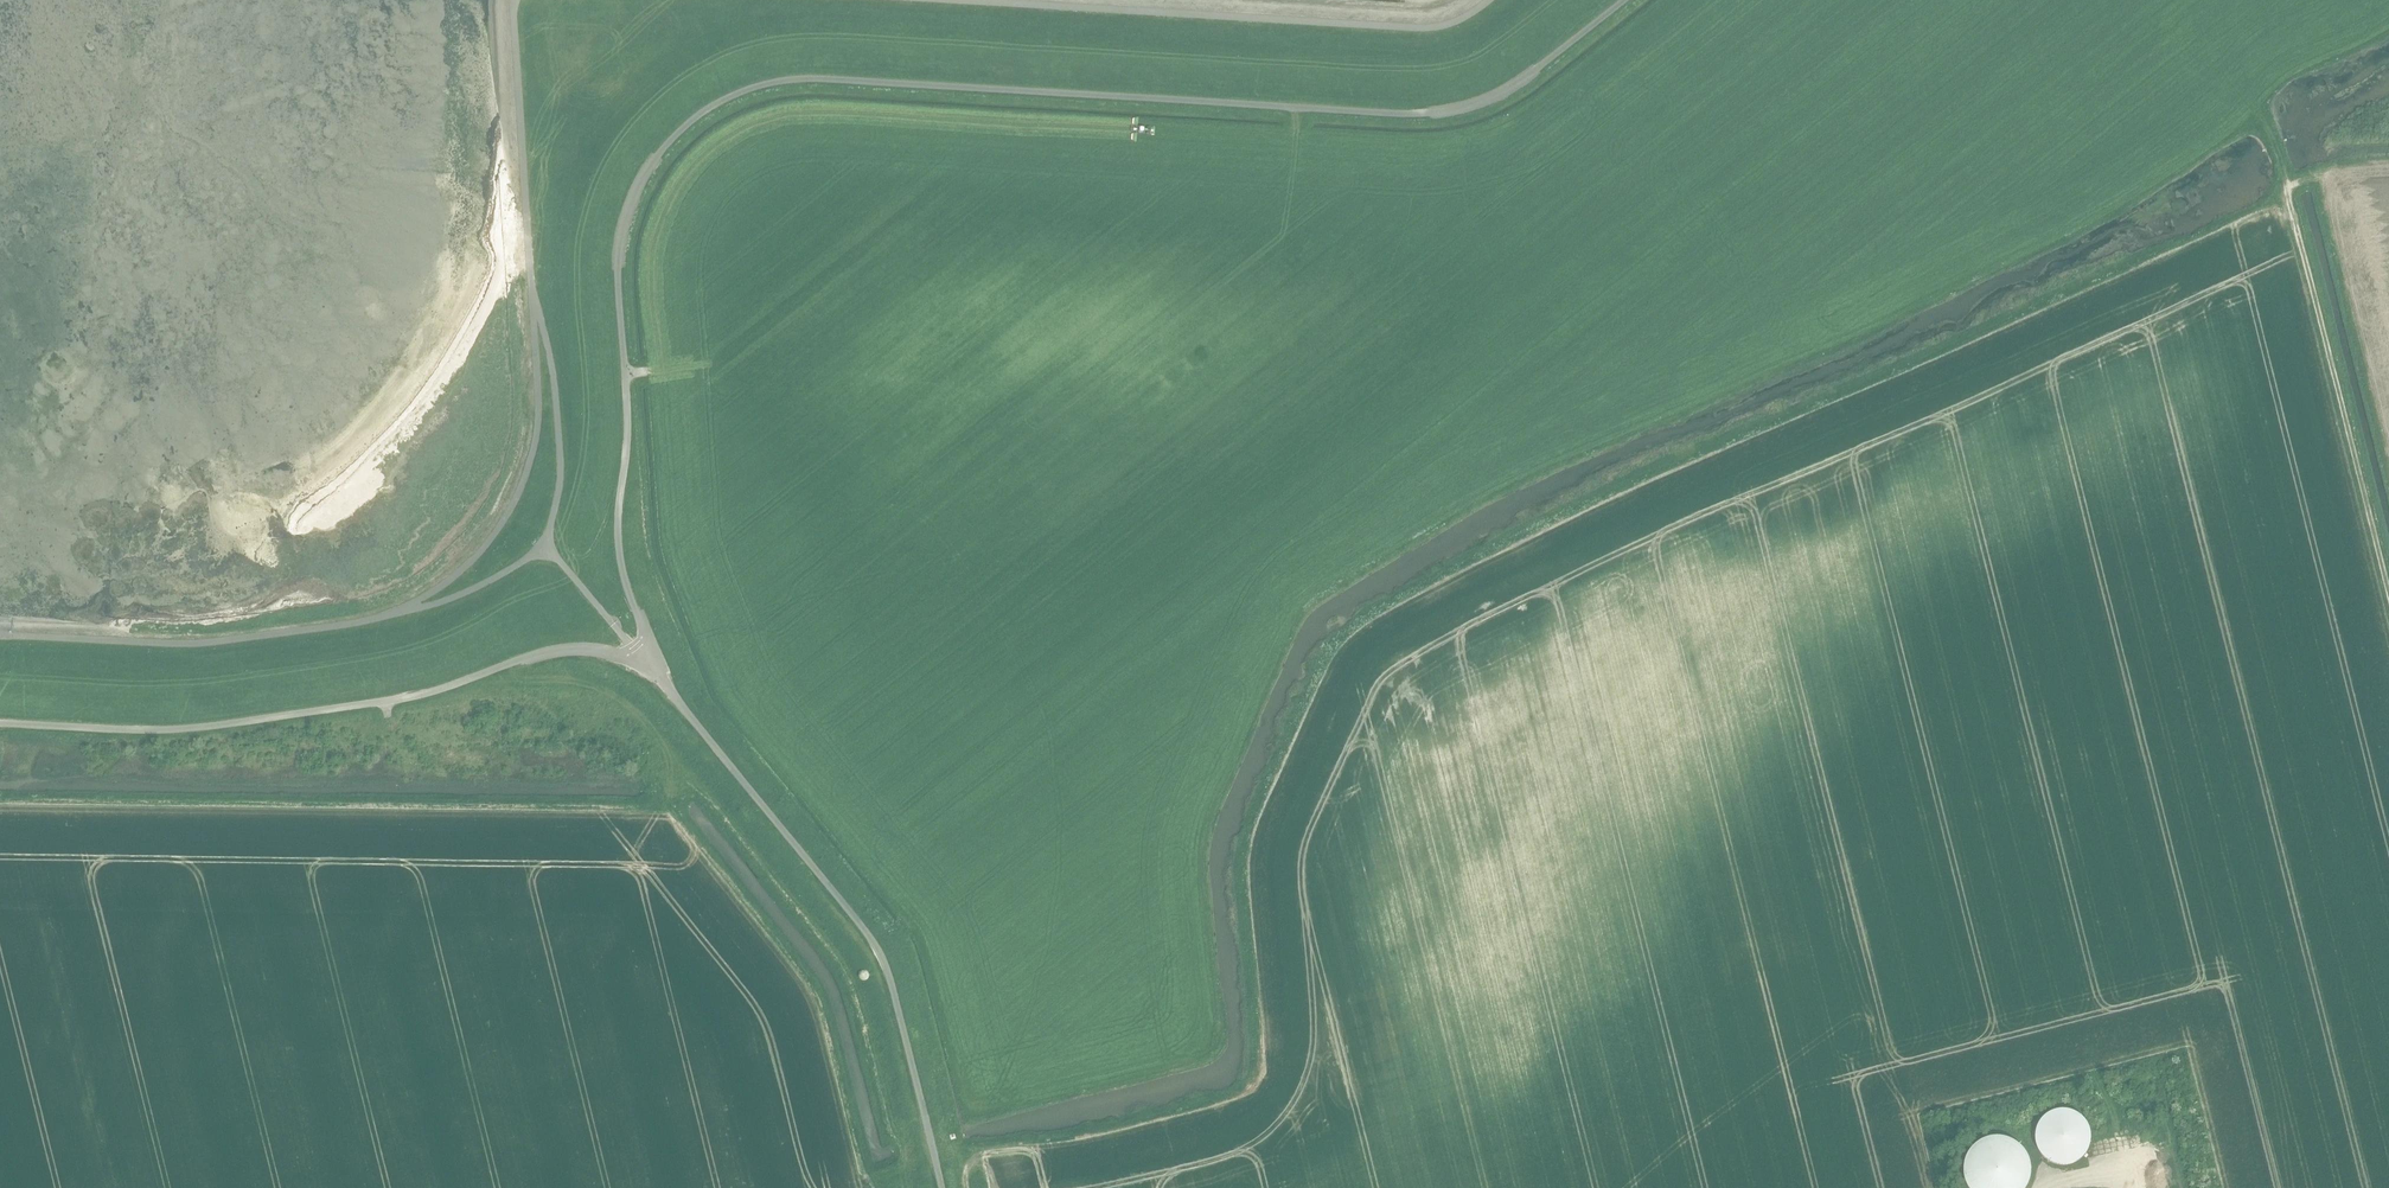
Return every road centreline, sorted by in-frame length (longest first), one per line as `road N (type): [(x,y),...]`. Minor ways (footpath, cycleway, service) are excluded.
road 1 (unclassified): [(637,655),(640,629),(618,533),(627,438),(620,242),(644,175),(707,110),(761,86),(818,79),(1441,113),(1481,103),(1537,72),(1627,0)]
road 2 (track): [(477,676),(605,687),(633,702),(690,762),(849,974),(880,1062),(908,1187)]
road 3 (unclassified): [(637,655),(552,650),(409,697),(208,726),(0,724)]
road 4 (unclassified): [(941,1187),(877,949),(637,655)]
road 5 (track): [(2287,185),(2388,589)]

